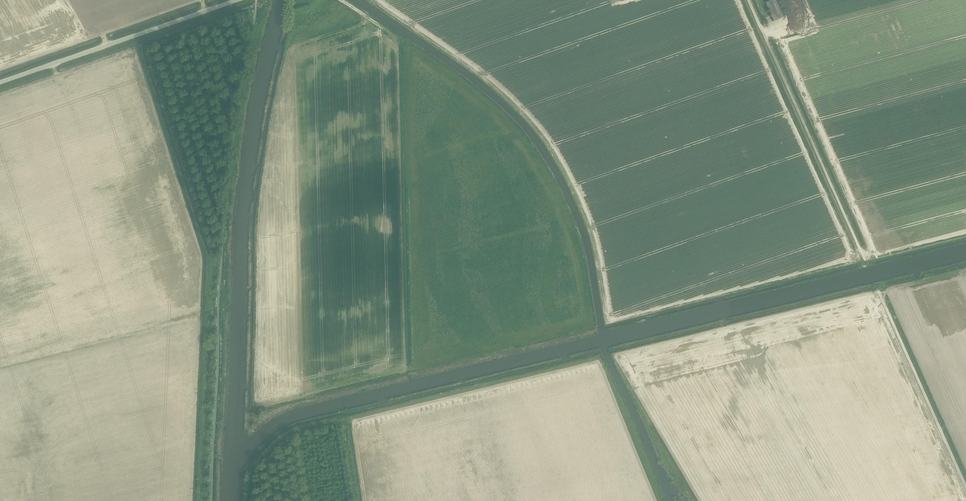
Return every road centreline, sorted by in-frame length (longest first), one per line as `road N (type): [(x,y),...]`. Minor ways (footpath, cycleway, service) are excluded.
road 1 (unclassified): [(0,82),(237,0)]
road 2 (track): [(865,259),(764,34)]
road 3 (track): [(965,486),(879,290)]

